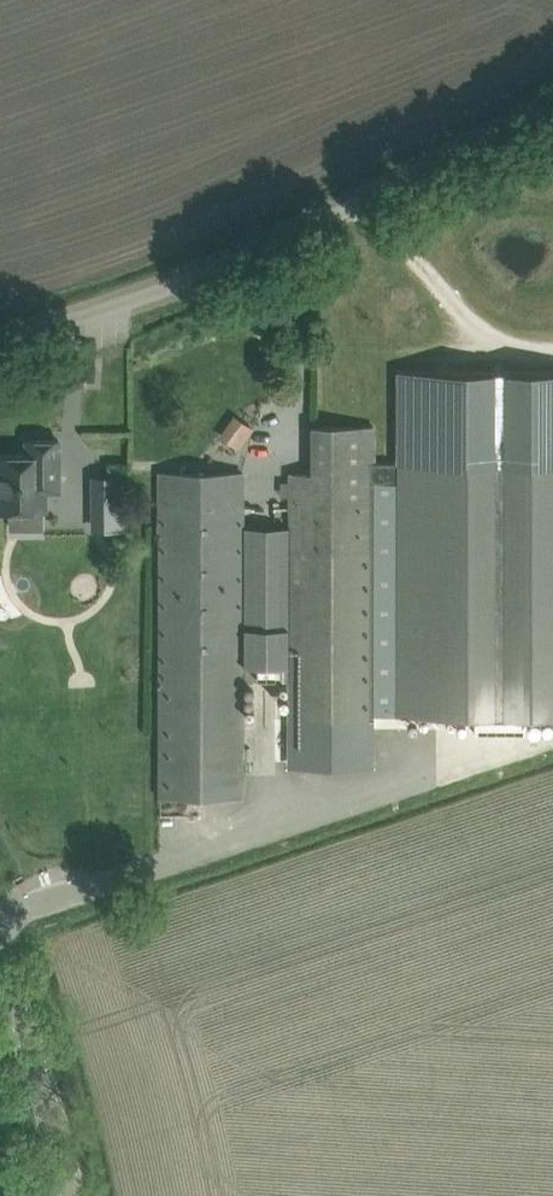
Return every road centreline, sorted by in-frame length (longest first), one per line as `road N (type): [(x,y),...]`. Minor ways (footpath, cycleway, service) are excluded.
road 1 (unclassified): [(0,336),(238,259),(552,102)]
road 2 (tertiary): [(58,1195),(0,989)]

